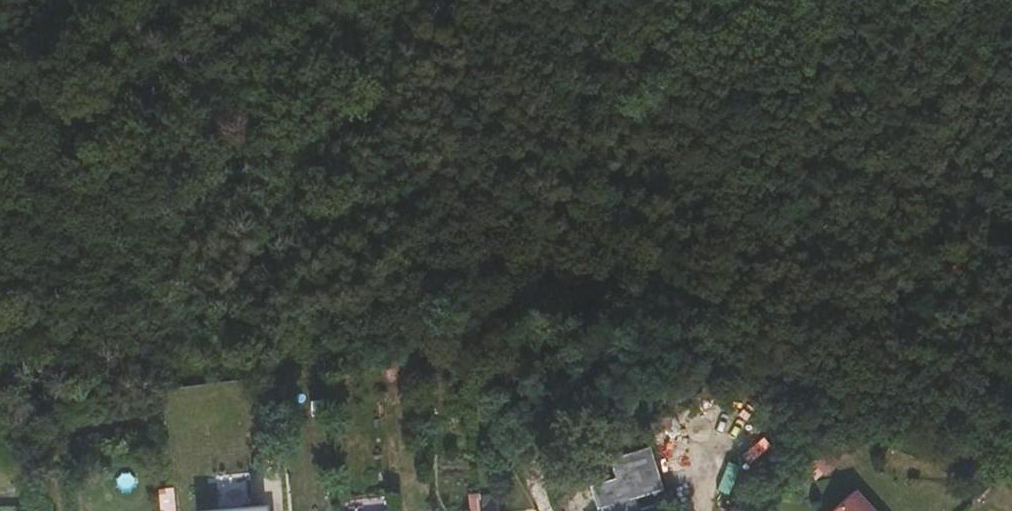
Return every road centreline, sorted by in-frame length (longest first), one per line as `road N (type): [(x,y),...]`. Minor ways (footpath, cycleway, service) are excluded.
road 1 (track): [(1011,84),(874,0)]

